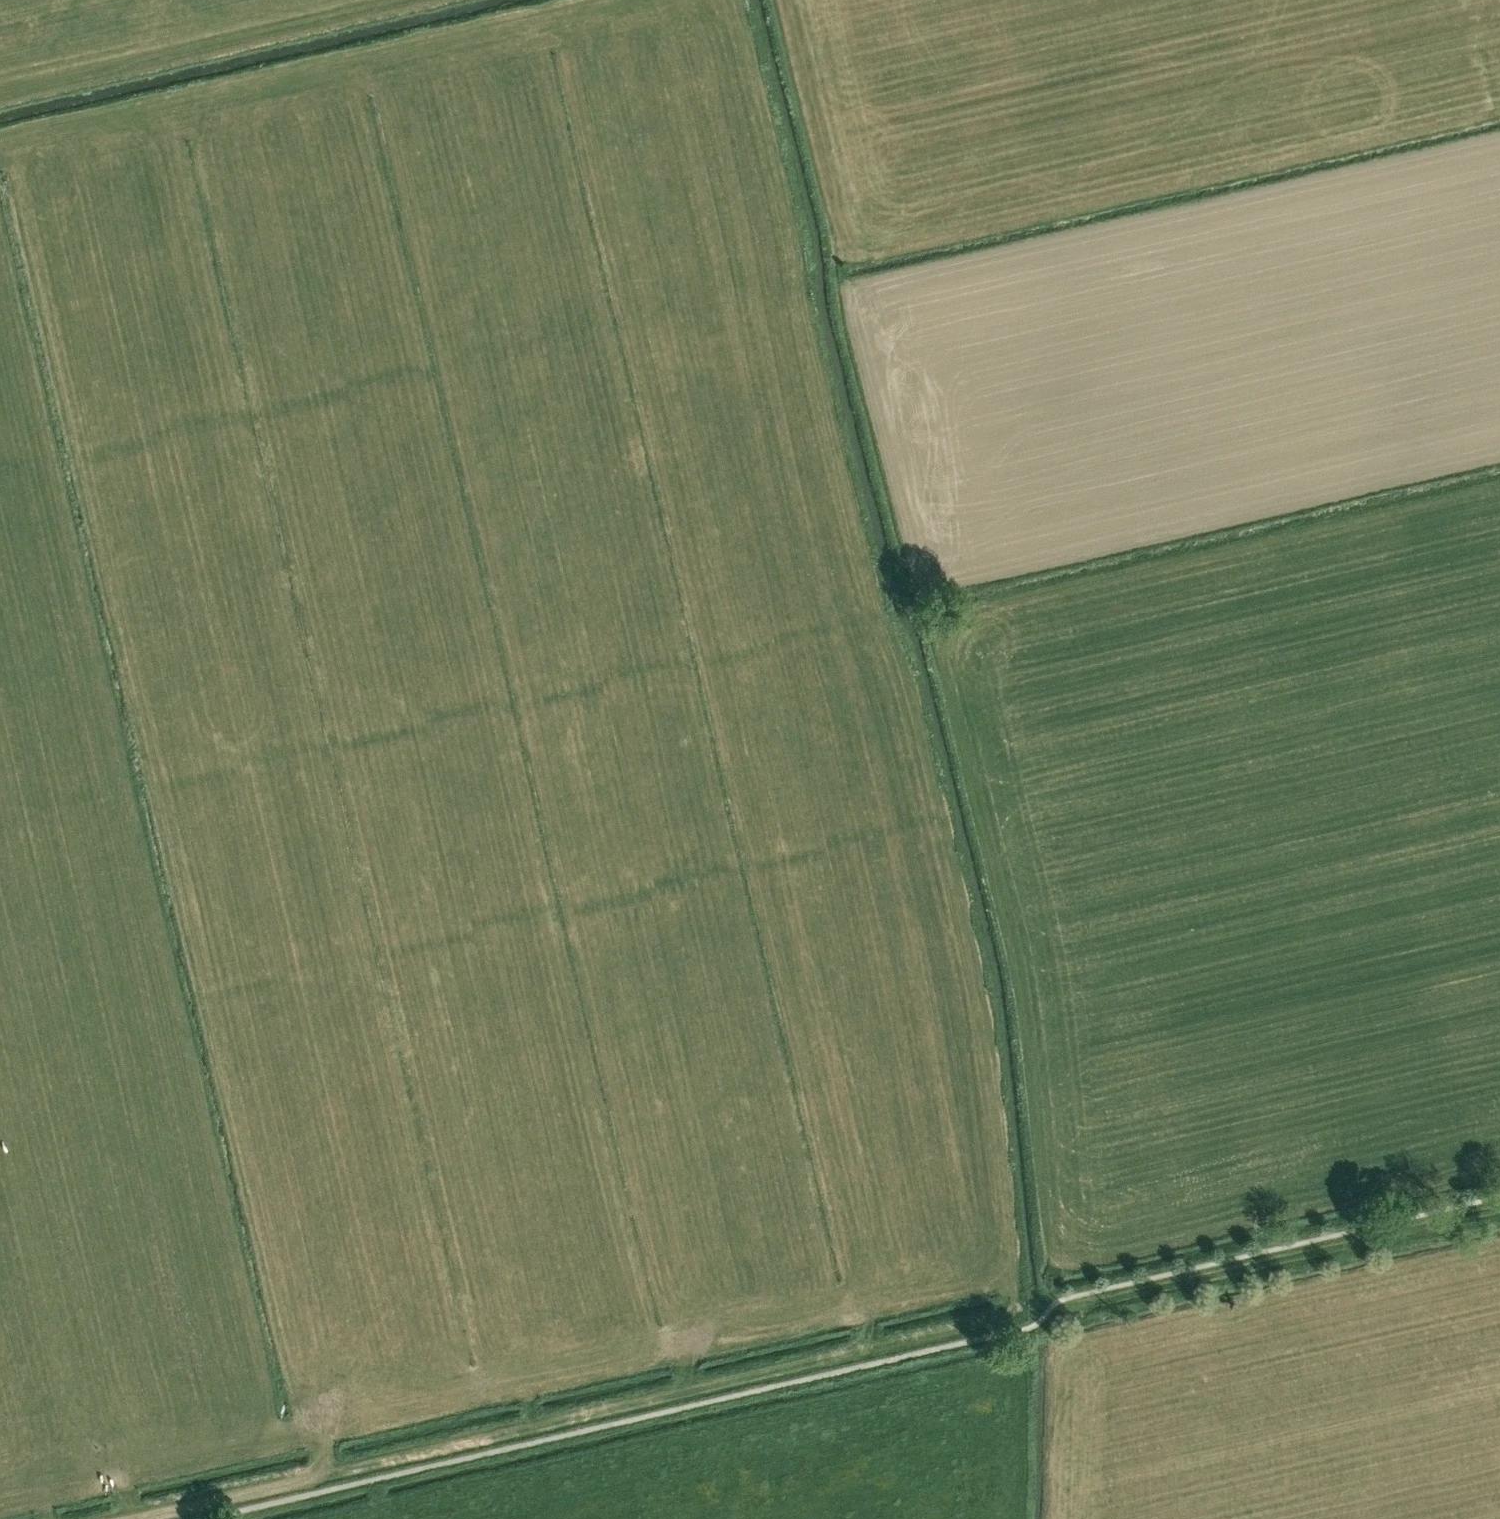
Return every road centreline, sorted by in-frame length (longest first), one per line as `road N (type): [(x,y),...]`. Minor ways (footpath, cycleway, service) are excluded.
road 1 (track): [(150,1518),(1047,1310)]
road 2 (track): [(1047,1310),(1499,1205)]

